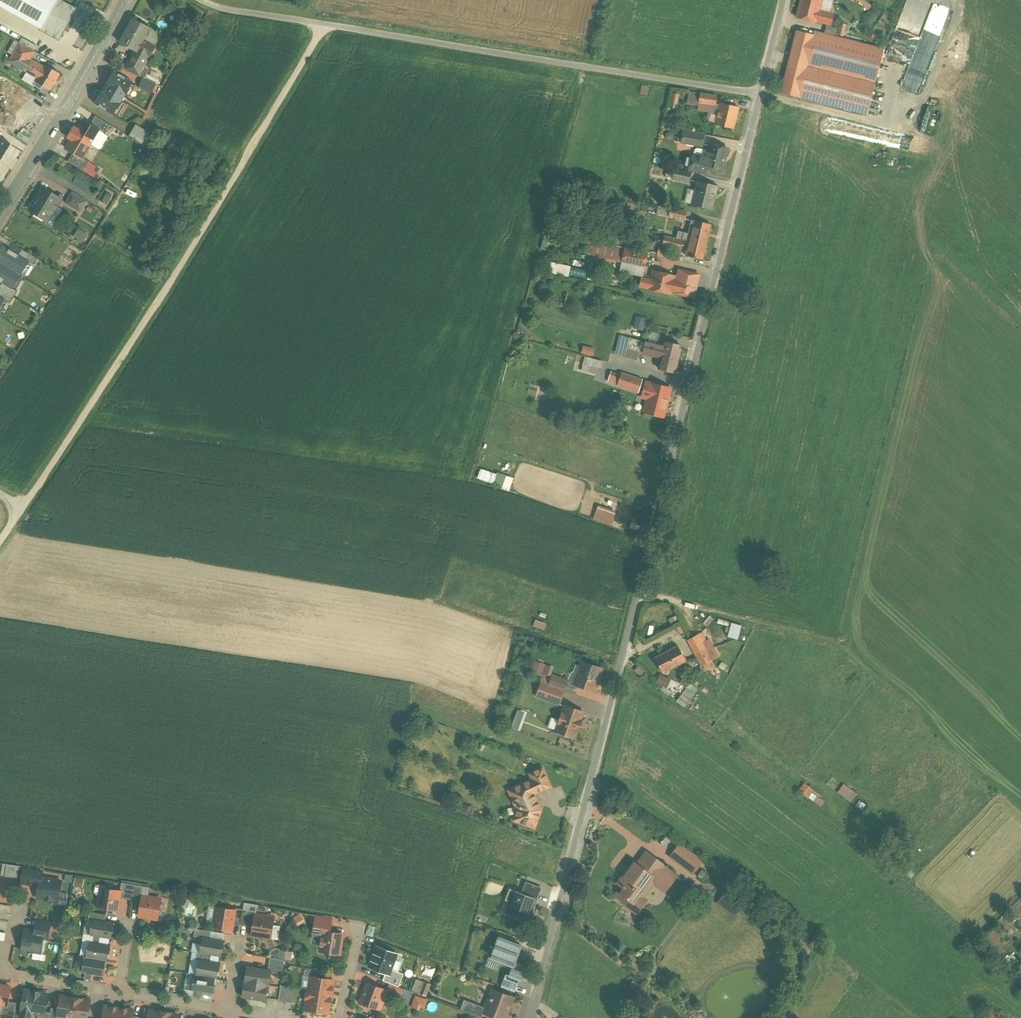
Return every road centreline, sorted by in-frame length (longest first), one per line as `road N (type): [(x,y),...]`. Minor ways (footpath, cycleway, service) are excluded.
road 1 (residential): [(760,93),(527,1017)]
road 2 (track): [(324,26),(145,323),(0,542)]
road 3 (residential): [(760,93),(199,0)]
road 4 (tertiary): [(0,208),(120,0)]
road 5 (residential): [(8,951),(6,963),(22,980),(120,995)]

